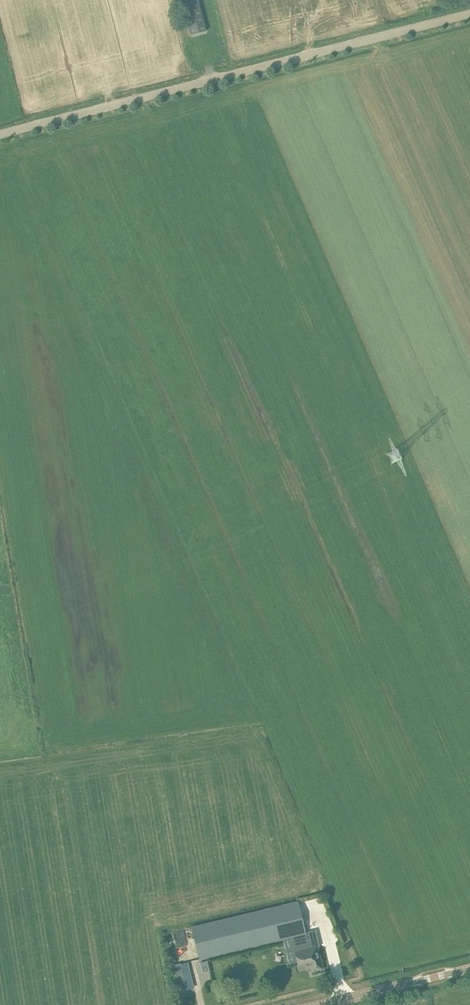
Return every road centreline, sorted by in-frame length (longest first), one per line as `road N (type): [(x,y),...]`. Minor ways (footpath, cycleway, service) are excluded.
road 1 (unclassified): [(0,132),(469,10)]
road 2 (unclassified): [(469,971),(324,1004)]

